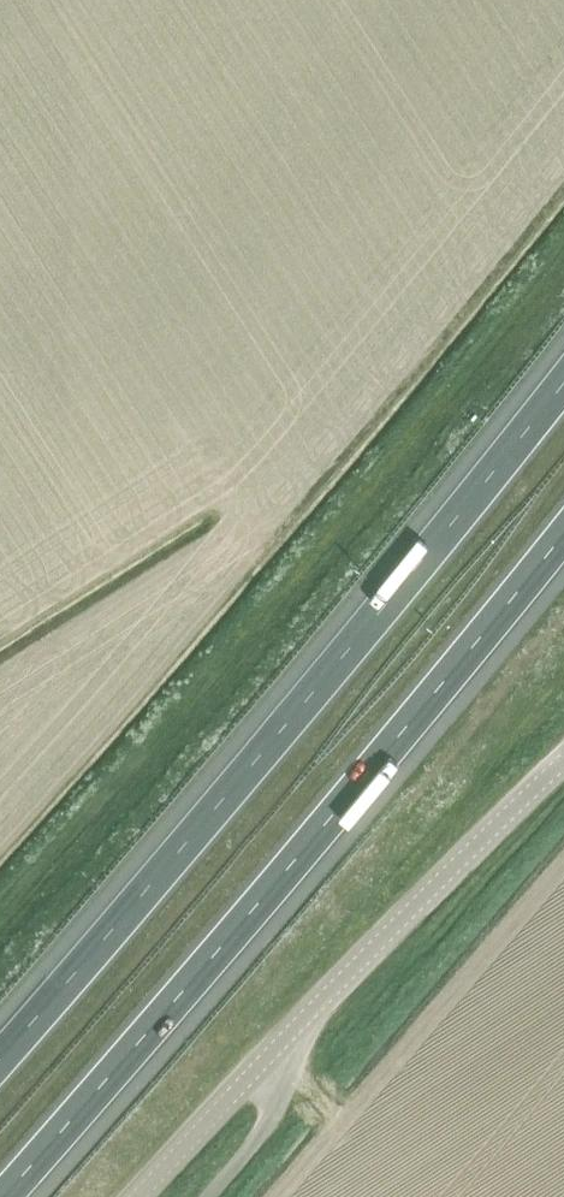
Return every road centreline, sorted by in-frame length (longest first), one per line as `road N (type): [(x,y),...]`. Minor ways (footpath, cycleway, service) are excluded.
road 1 (motorway): [(563,379),(0,1059)]
road 2 (motorway): [(3,1196),(210,962),(563,531)]
road 3 (unclassified): [(284,1040),(563,760)]
road 4 (unclassified): [(137,1196),(284,1040)]
road 5 (unclassified): [(284,1040),(271,1115),(207,1196)]

